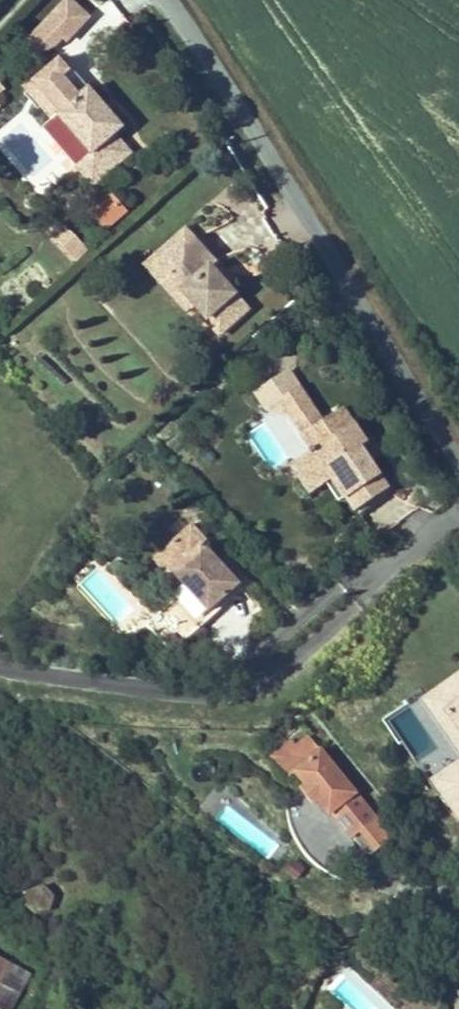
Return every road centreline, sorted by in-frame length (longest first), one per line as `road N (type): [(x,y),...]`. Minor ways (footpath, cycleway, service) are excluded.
road 1 (unclassified): [(458,467),(169,0)]
road 2 (residential): [(0,669),(221,701),(260,696),(458,512)]

